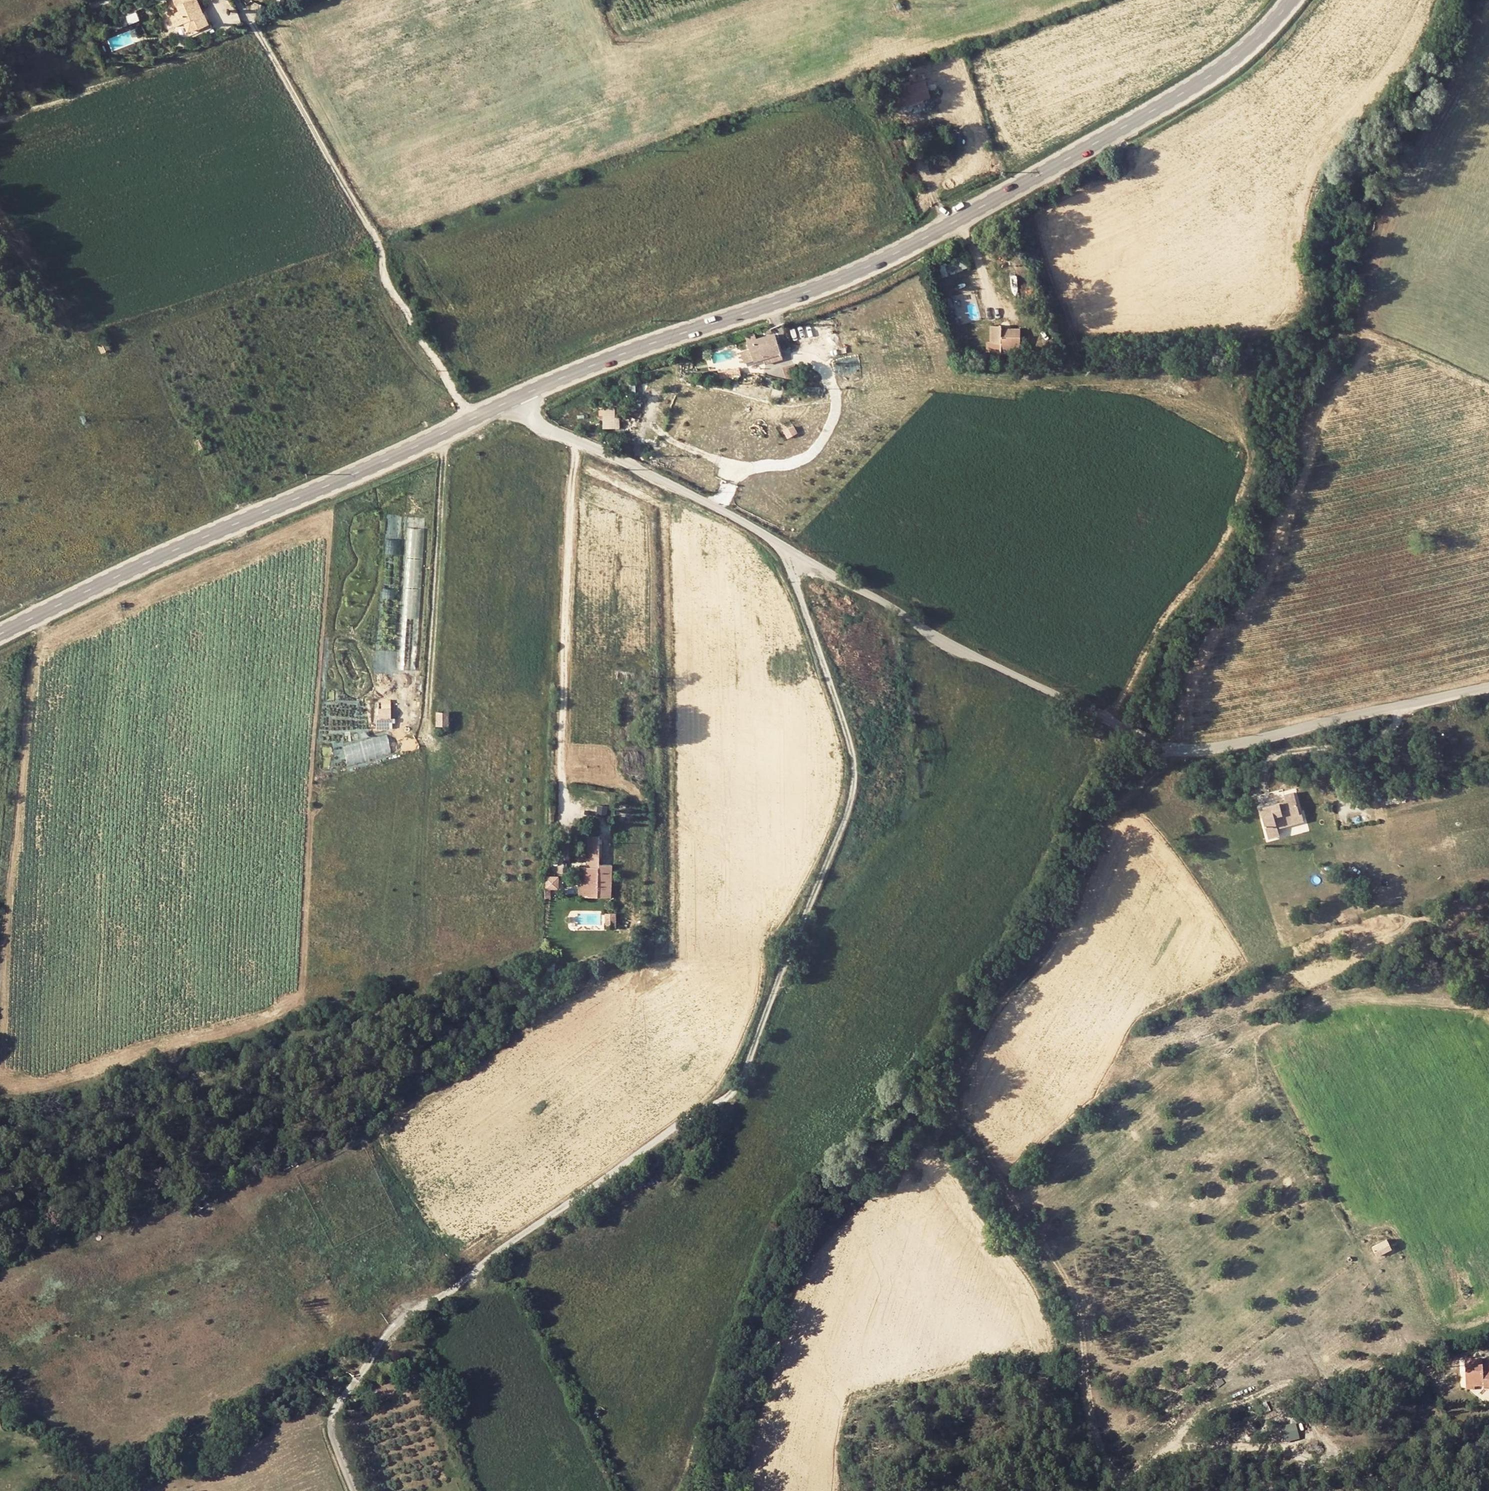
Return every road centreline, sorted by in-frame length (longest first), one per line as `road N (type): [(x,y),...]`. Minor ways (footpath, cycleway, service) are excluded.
road 1 (unclassified): [(515,397),(539,426),(686,491),(937,636),(1161,746),(1197,750),(1488,685)]
road 2 (tertiary): [(1287,0),(1229,59),(1182,90),(930,229),(837,276),(515,397)]
road 3 (tertiary): [(515,397),(0,635)]

